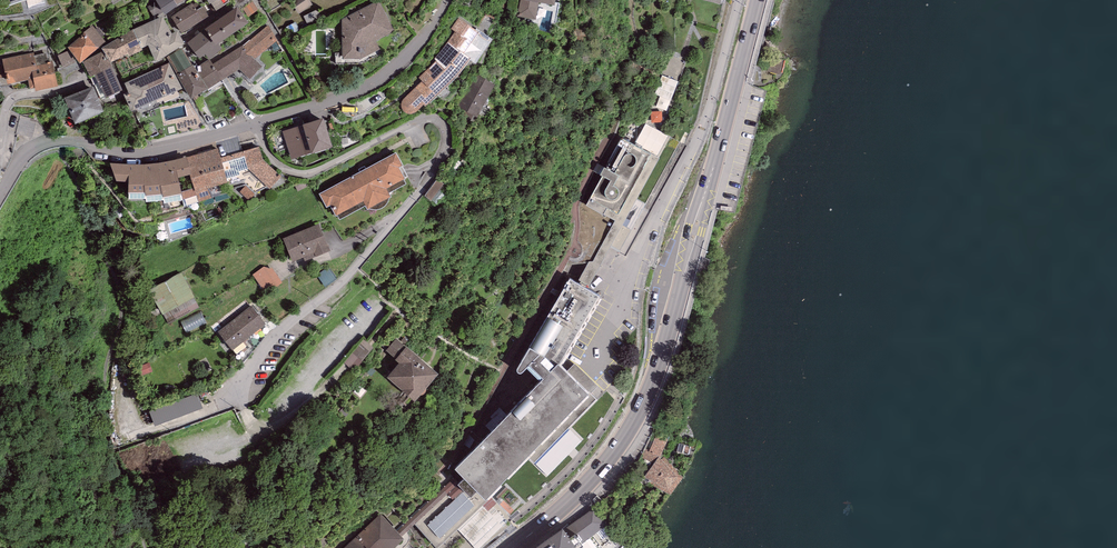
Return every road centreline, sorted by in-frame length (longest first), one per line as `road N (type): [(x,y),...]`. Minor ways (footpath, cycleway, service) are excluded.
road 1 (primary): [(513,547),(589,483),(626,437),(652,382),(758,0)]
road 2 (residential): [(256,123),(280,163),(311,170),(417,115),(446,119),(447,133),(422,182),(346,275),(262,345),(238,386)]
road 3 (residential): [(256,123),(150,150),(41,144),(0,189)]
road 4 (residential): [(446,0),(386,74),(256,123)]

